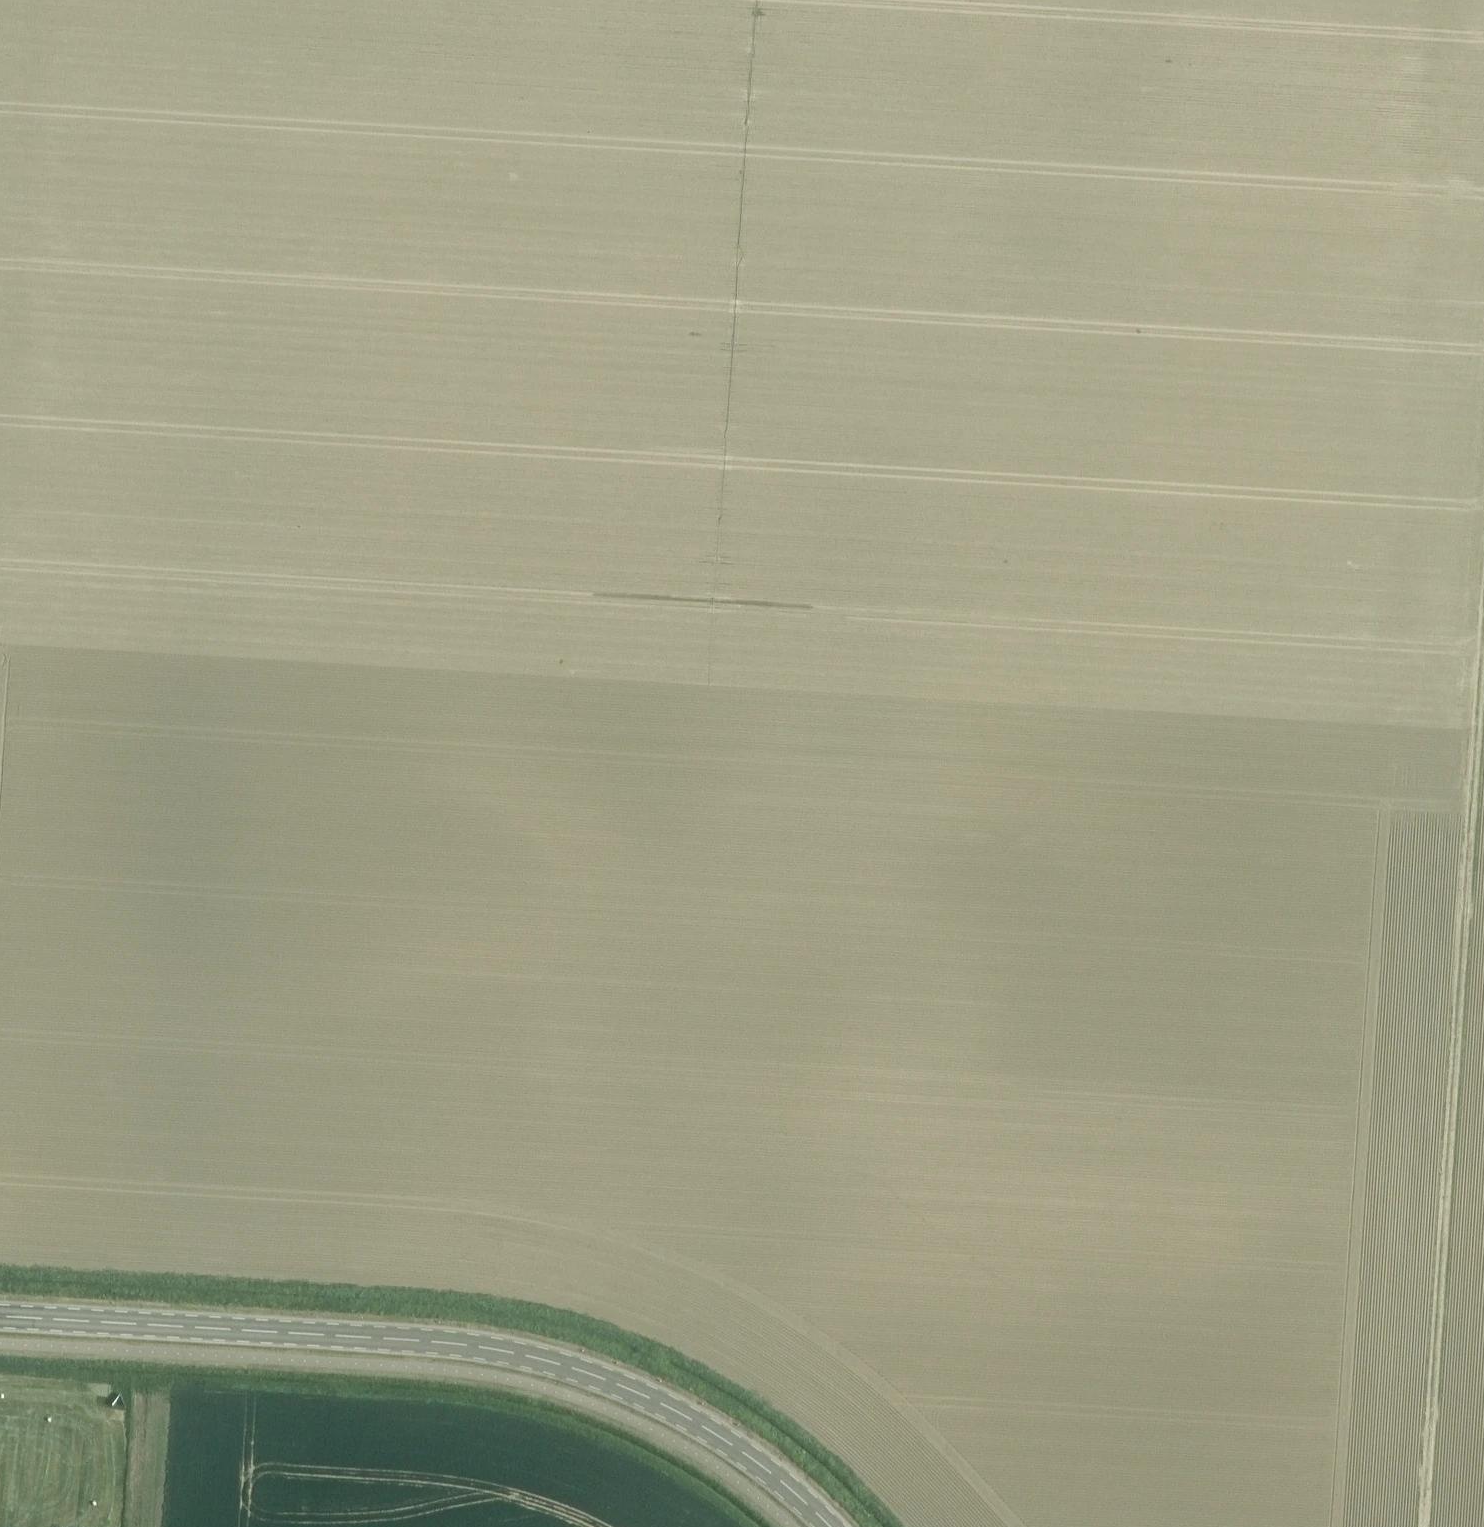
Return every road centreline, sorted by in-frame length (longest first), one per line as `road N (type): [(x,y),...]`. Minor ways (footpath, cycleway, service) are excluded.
road 1 (secondary): [(826,1526),(734,1447),(636,1394),(479,1349),(0,1318)]
road 2 (track): [(1483,656),(1425,1526)]

